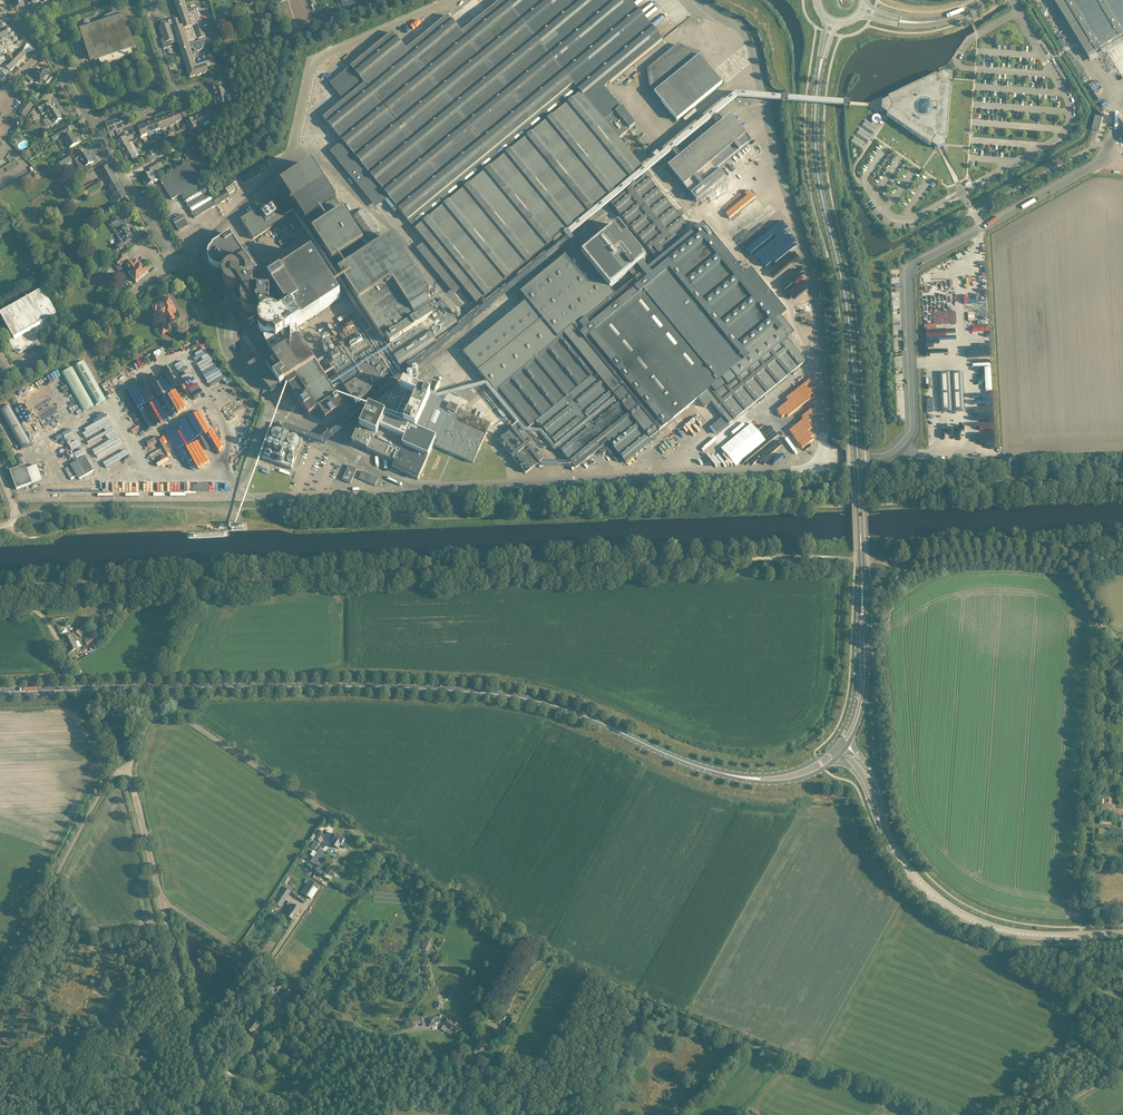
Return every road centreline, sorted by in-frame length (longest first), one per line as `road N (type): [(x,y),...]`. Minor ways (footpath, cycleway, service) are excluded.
road 1 (track): [(0,524),(68,507),(425,518),(596,499),(873,505),(995,485)]
road 2 (unclassified): [(125,767),(149,723),(187,721),(529,944),(675,1014),(938,1114)]
road 3 (track): [(832,557),(0,591)]
road 4 (secondary): [(0,691),(469,691),(556,706),(740,777)]
road 5 (secondary): [(861,560),(848,312),(817,169),(820,73)]
road 6 (unclassified): [(214,1114),(125,767)]
road 7 (track): [(1101,619),(1080,936)]
road 8 (unclassified): [(1122,647),(1083,580),(1062,562),(991,555),(861,560)]
road 9 (unclassified): [(0,377),(99,322),(168,267),(169,254),(124,178)]
road 10 (tertiary): [(1122,933),(1030,933),(968,918),(916,881),(881,825)]
road 11 (unclassified): [(0,986),(109,777),(125,767)]
road 12 (track): [(342,1016),(159,897)]
road 13 (secondary): [(846,747),(867,680),(862,597)]
road 14 (secondary): [(862,597),(856,693),(836,743)]
road 15 (residential): [(25,165),(6,144),(5,94),(48,49)]
road 16 (track): [(995,485),(1122,481)]

